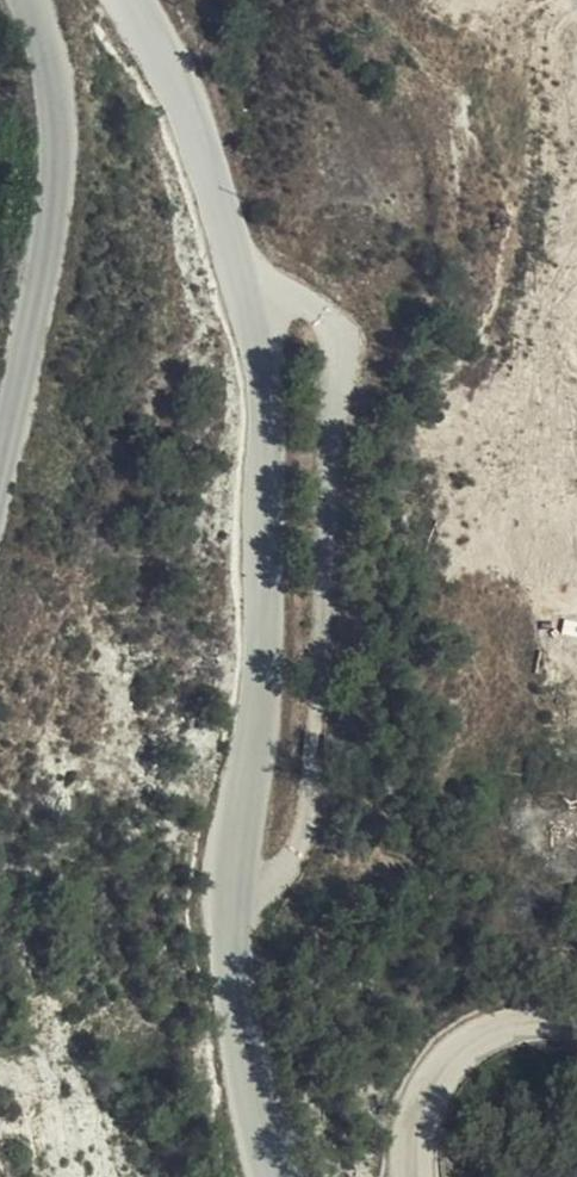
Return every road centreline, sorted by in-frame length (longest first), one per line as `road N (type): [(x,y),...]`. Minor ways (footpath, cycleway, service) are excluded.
road 1 (unclassified): [(133,0),(185,107),(247,277),(264,389),(273,572),(228,915),(234,1019),(268,1176)]
road 2 (unclassified): [(0,453),(56,197),(58,110),(32,0)]
road 3 (unclassified): [(416,1176),(420,1103),(434,1073),(494,1030),(576,1019)]

